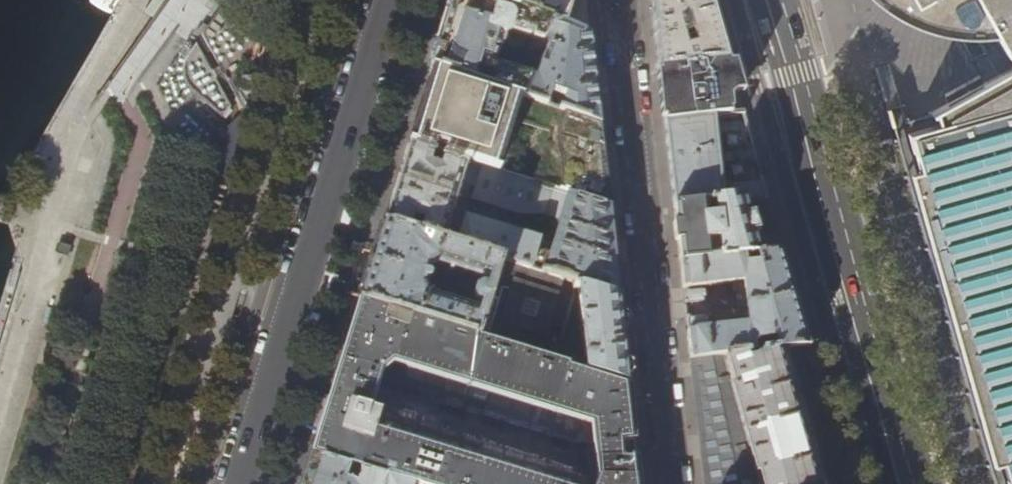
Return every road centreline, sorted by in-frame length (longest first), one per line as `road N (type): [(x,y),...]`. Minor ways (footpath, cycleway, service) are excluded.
road 1 (secondary): [(241,483),(392,0)]
road 2 (secondary): [(905,483),(765,0)]
road 3 (residential): [(620,0),(669,483)]

